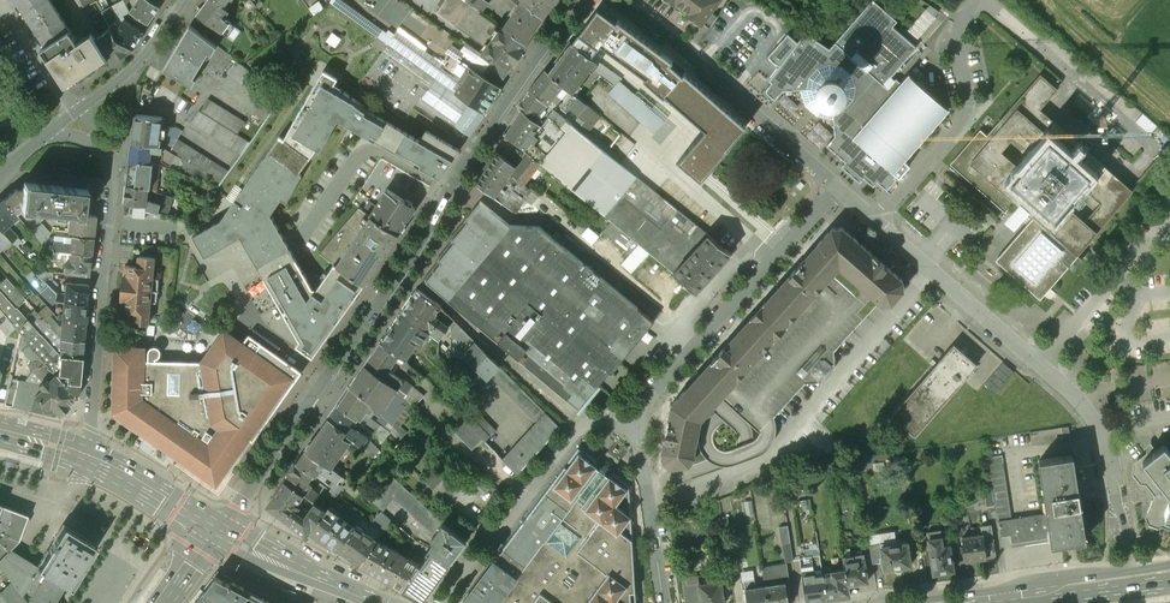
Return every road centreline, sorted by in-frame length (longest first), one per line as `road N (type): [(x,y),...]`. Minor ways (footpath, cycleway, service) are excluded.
road 1 (residential): [(217,529),(402,274),(469,159),(581,0)]
road 2 (residential): [(1127,533),(1105,444),(1087,411),(874,222)]
road 3 (residential): [(86,458),(114,197),(102,148),(77,112)]
road 4 (residential): [(638,436),(689,360),(838,191)]
road 5 (residential): [(838,191),(622,0)]
road 6 (residential): [(638,436),(614,423),(589,426),(504,517),(443,602)]
road 7 (unclassified): [(977,0),(956,34),(962,122),(874,222)]
road 8 (secondary): [(217,529),(382,602)]
road 9 (residential): [(666,602),(638,436)]
road 10 (residential): [(183,0),(143,60),(77,112)]
road 11 (secondary): [(86,458),(217,529)]
road 12 (residential): [(77,112),(2,0)]

